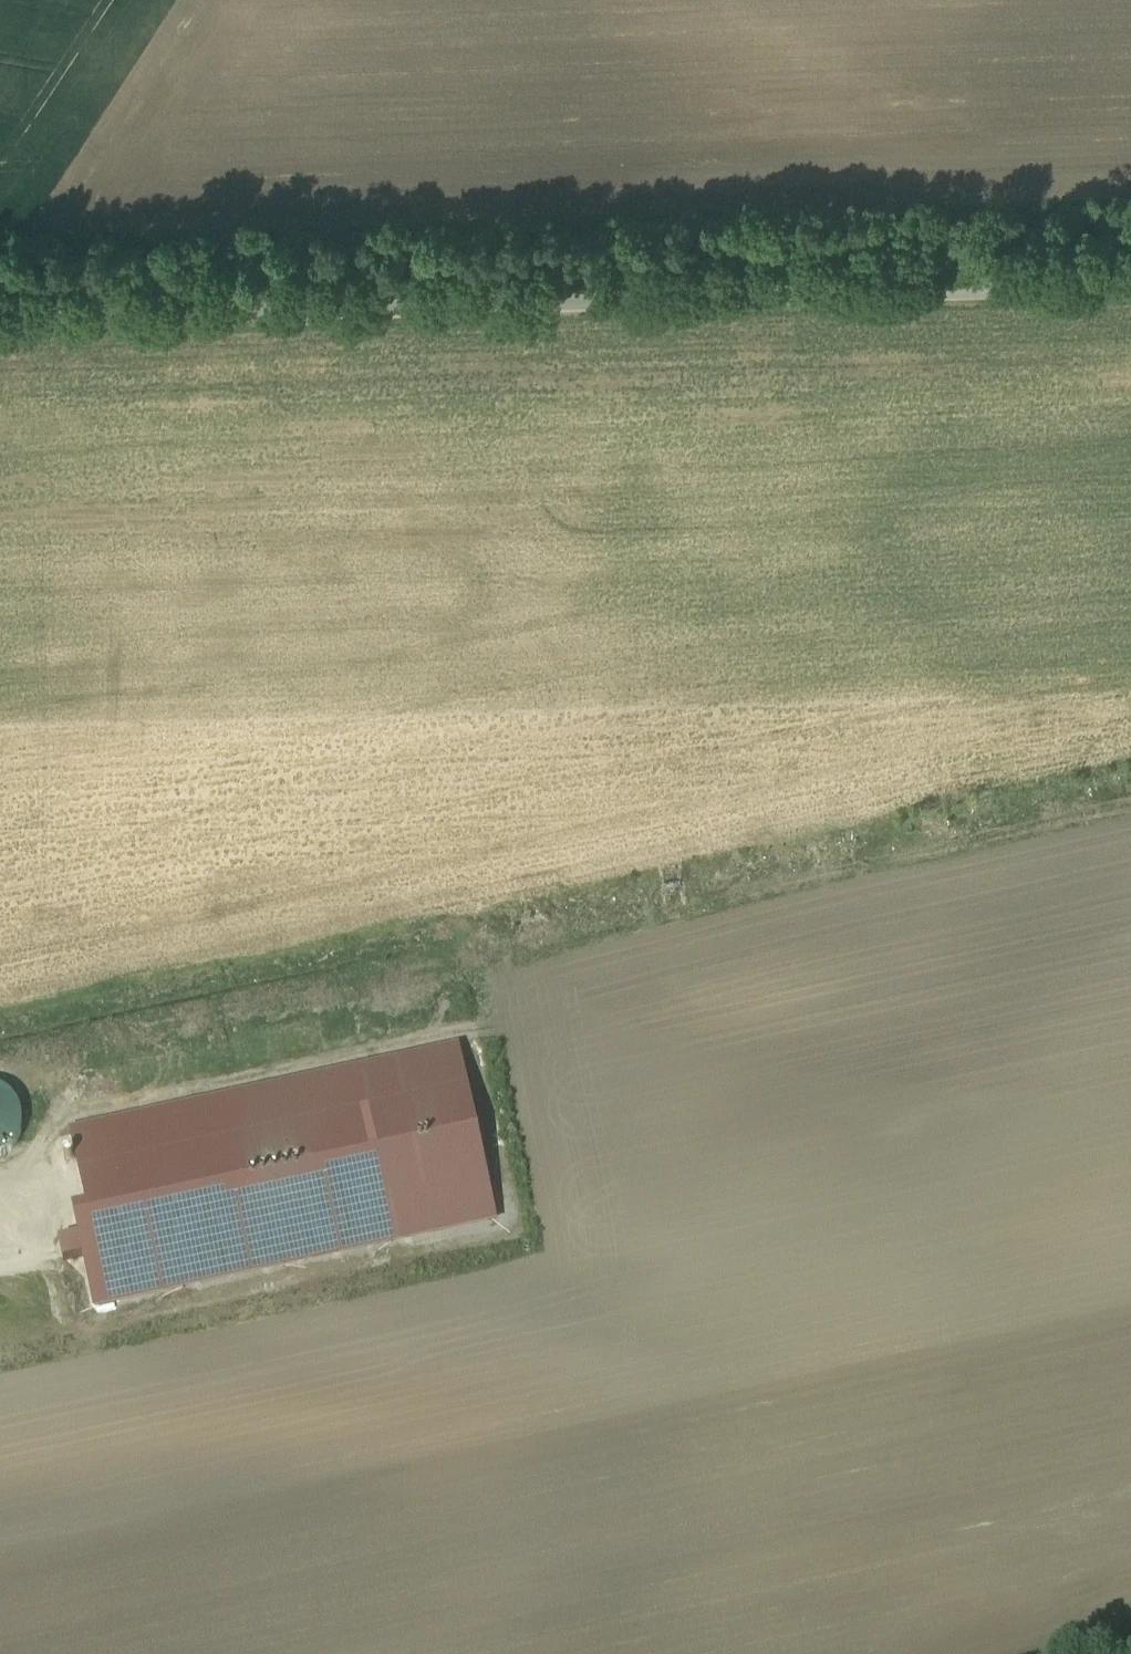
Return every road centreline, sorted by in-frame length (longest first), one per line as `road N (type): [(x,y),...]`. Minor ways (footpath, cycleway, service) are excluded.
road 1 (unclassified): [(0,317),(1130,290)]

